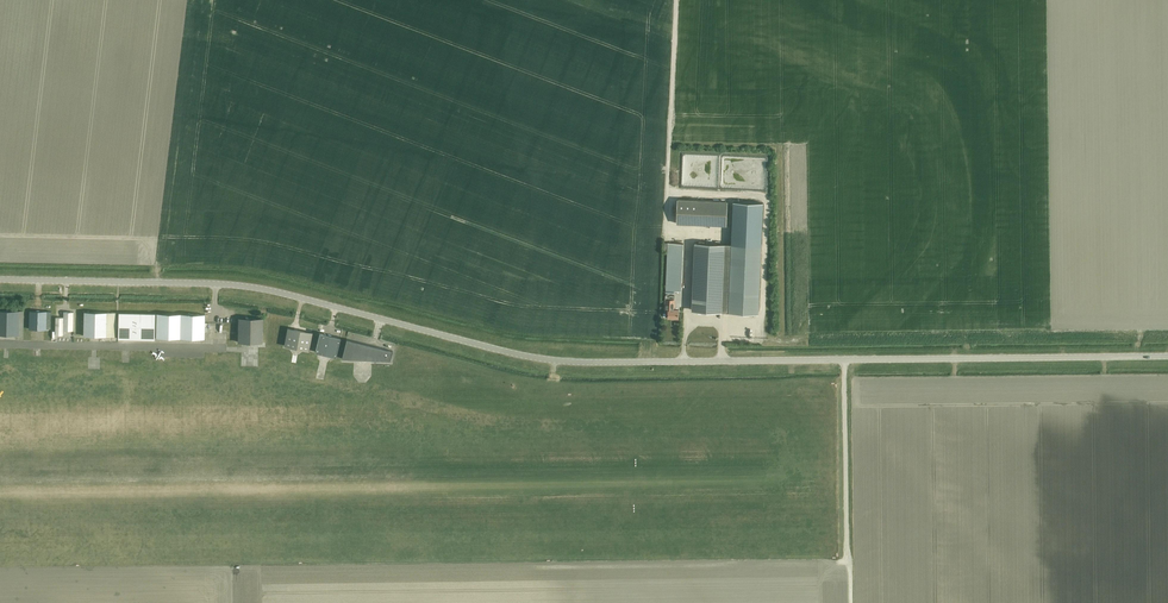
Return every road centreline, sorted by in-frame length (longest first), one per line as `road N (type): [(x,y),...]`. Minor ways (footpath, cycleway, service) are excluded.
road 1 (unclassified): [(1167,356),(553,361),(247,285),(0,279)]
road 2 (track): [(844,360),(851,602)]
road 3 (track): [(667,198),(676,0)]

